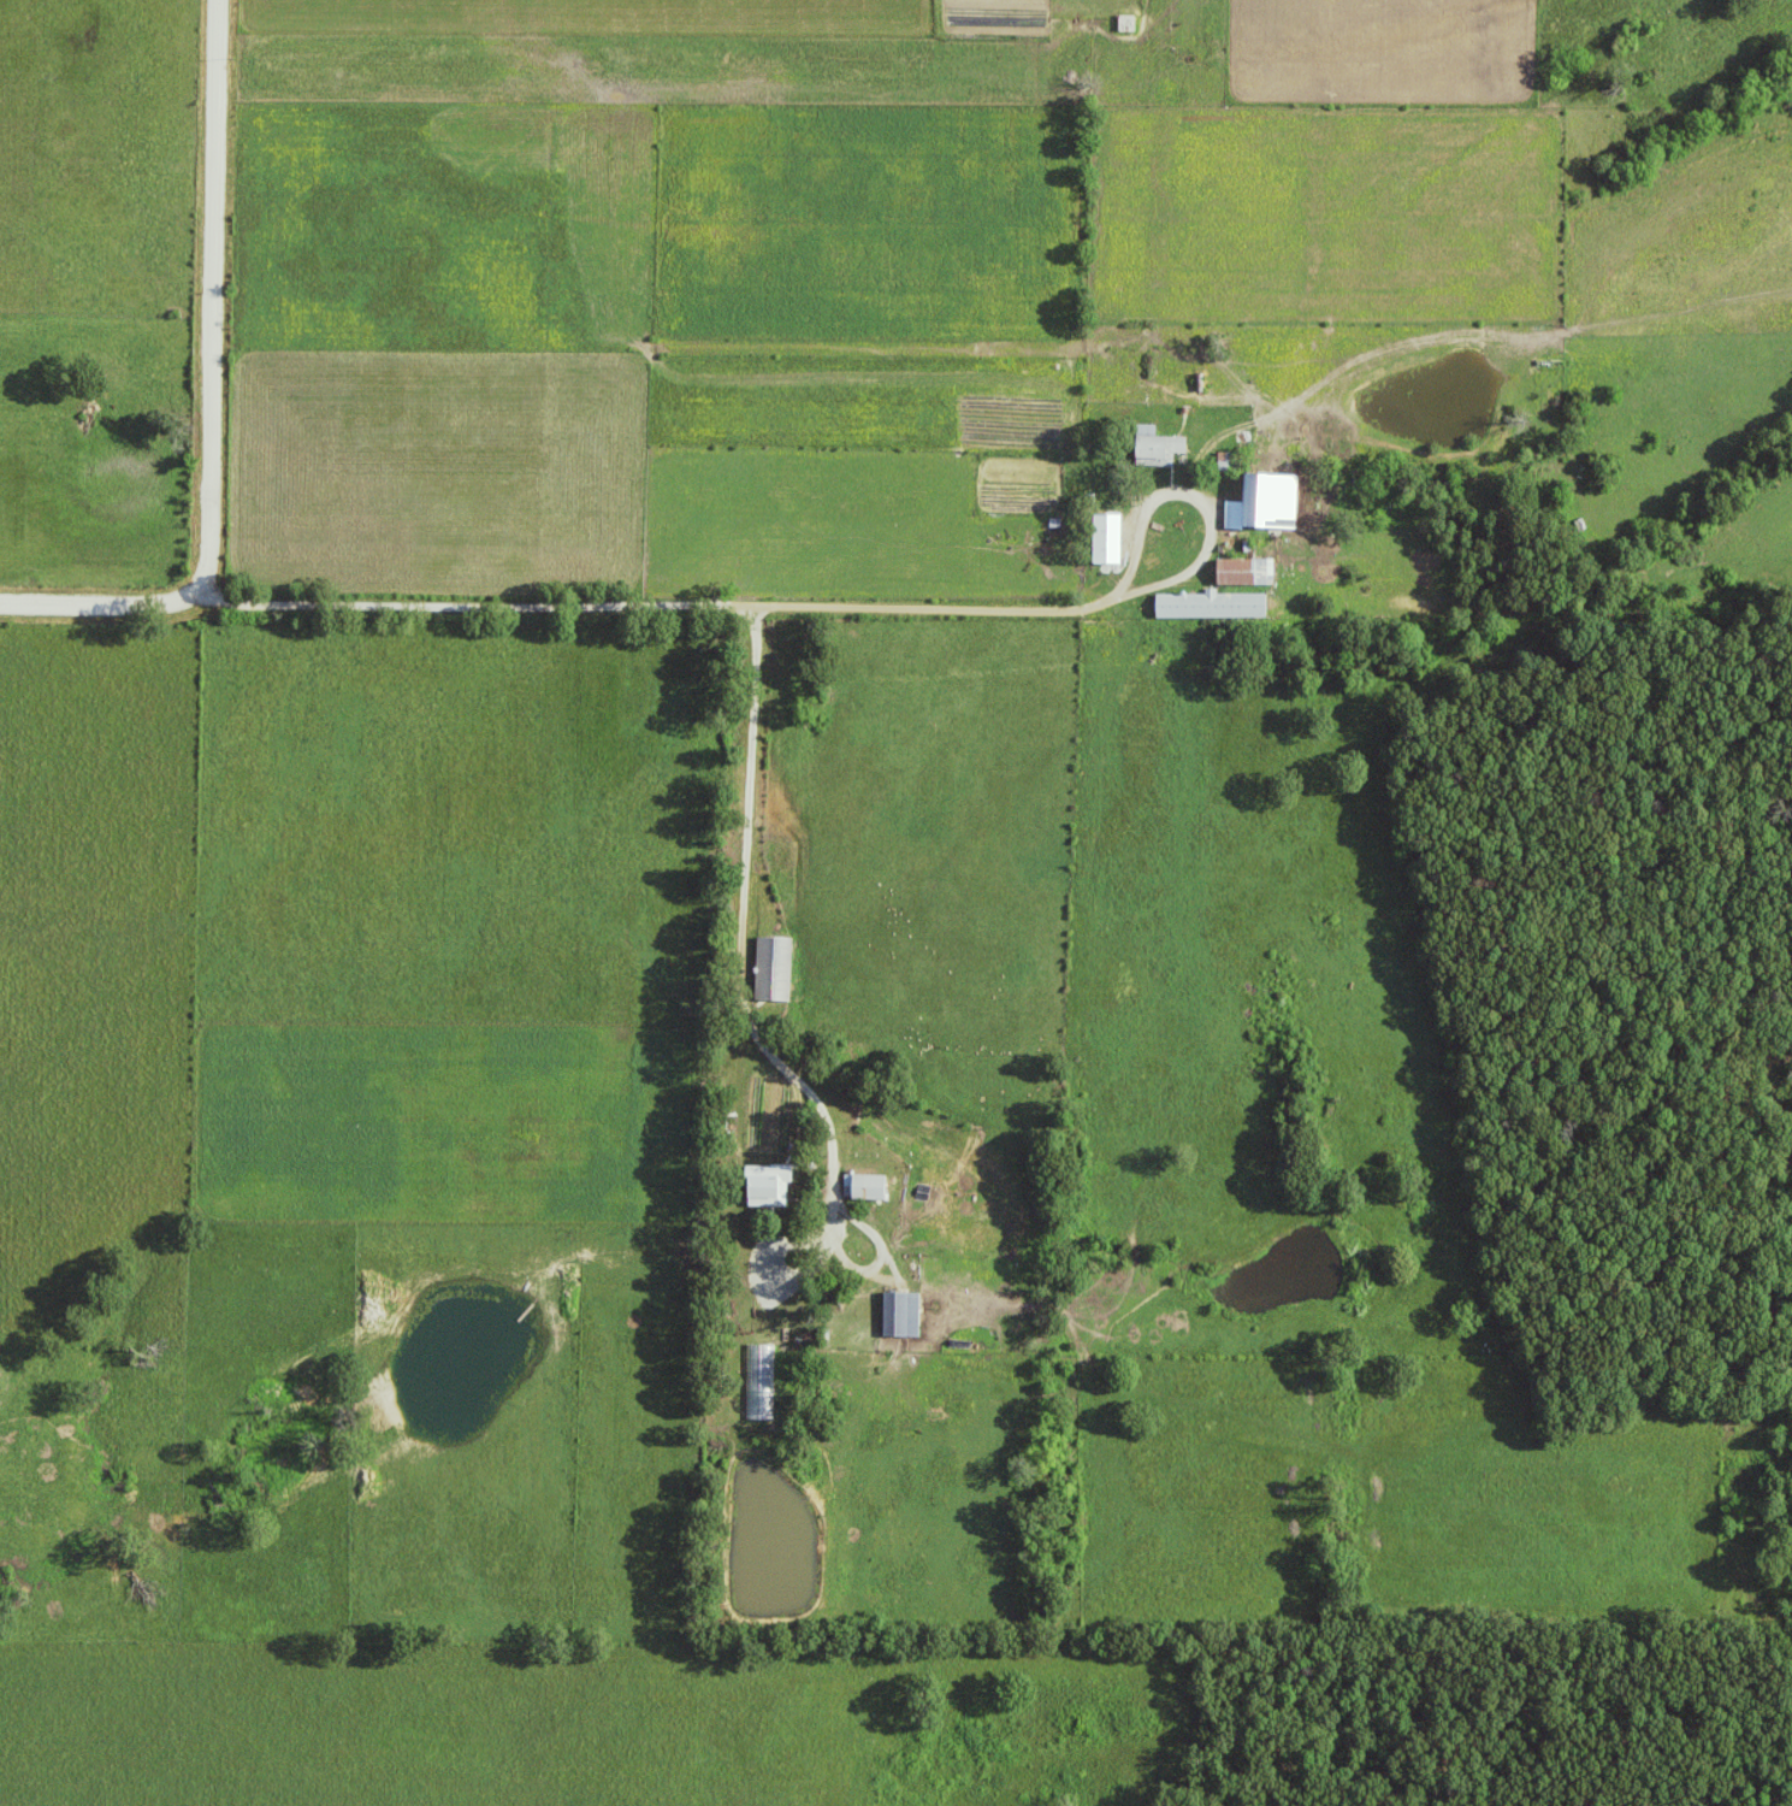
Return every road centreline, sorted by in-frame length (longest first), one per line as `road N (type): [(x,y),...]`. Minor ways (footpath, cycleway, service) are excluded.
road 1 (residential): [(215,600),(1057,618),(1088,618),(1126,601)]
road 2 (residential): [(215,600),(226,0)]
road 3 (residential): [(1139,574),(1126,601),(1152,590),(1203,538),(1201,501),(1164,506),(1139,574)]
road 4 (residential): [(0,599),(215,600)]

